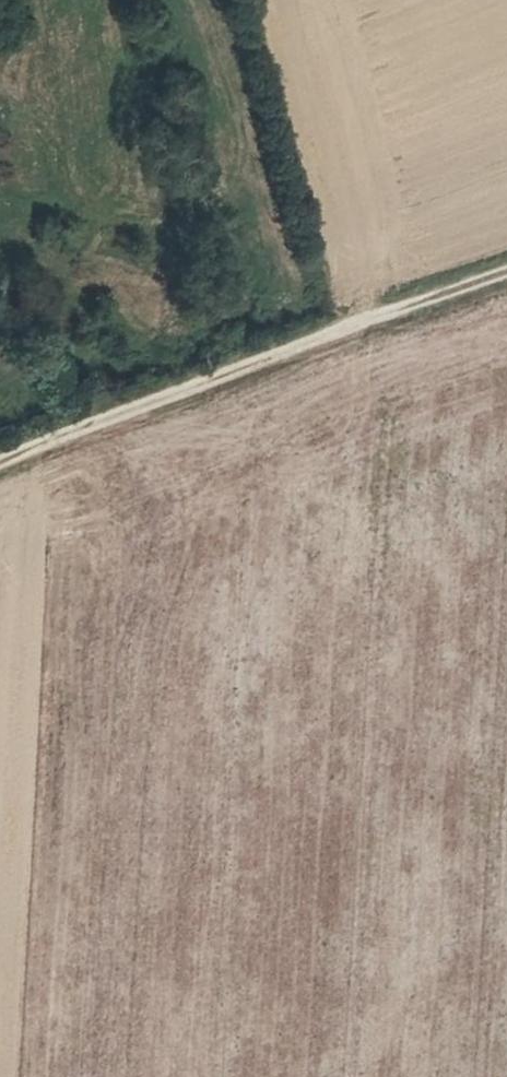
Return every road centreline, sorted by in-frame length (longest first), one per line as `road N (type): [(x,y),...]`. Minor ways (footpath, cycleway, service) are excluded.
road 1 (track): [(0,465),(506,271)]

